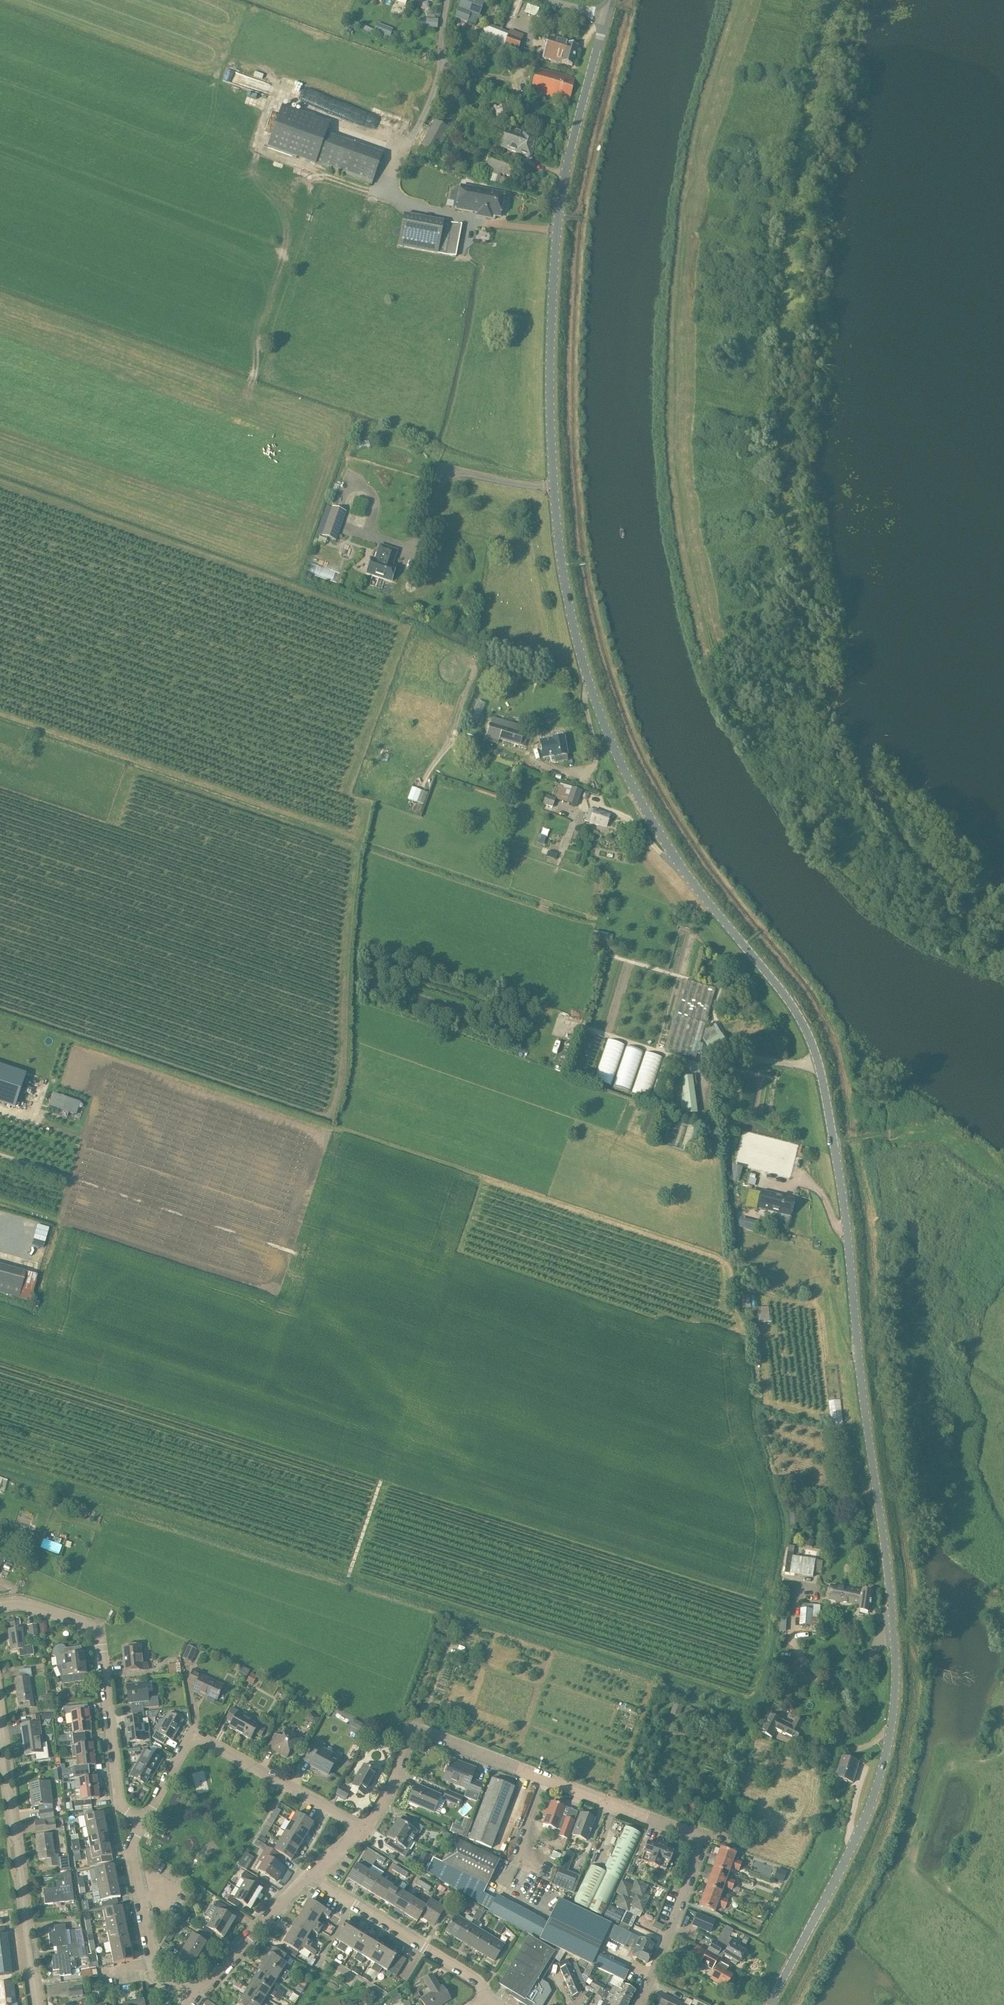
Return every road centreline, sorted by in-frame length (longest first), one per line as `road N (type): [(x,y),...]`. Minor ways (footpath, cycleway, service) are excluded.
road 1 (tertiary): [(769,2004),(873,1798),(892,1724),(892,1622),(843,1202),(814,1049),(790,1002),(692,882),(636,794),(595,702),(569,606),(549,409),(554,271),(562,185),(604,17)]
road 2 (residential): [(639,2004),(703,1838),(413,1732)]
road 3 (residential): [(143,1822),(122,1806),(96,1628),(22,1603),(0,1605)]
road 4 (residential): [(143,1822),(187,1746),(200,1740),(367,1830)]
road 5 (unclassified): [(38,2004),(0,1730)]
road 6 (residential): [(486,2004),(473,1977),(307,1875)]
road 7 (residential): [(195,1994),(155,1977),(129,1845),(143,1822)]
road 8 (residential): [(195,1994),(307,1875)]

